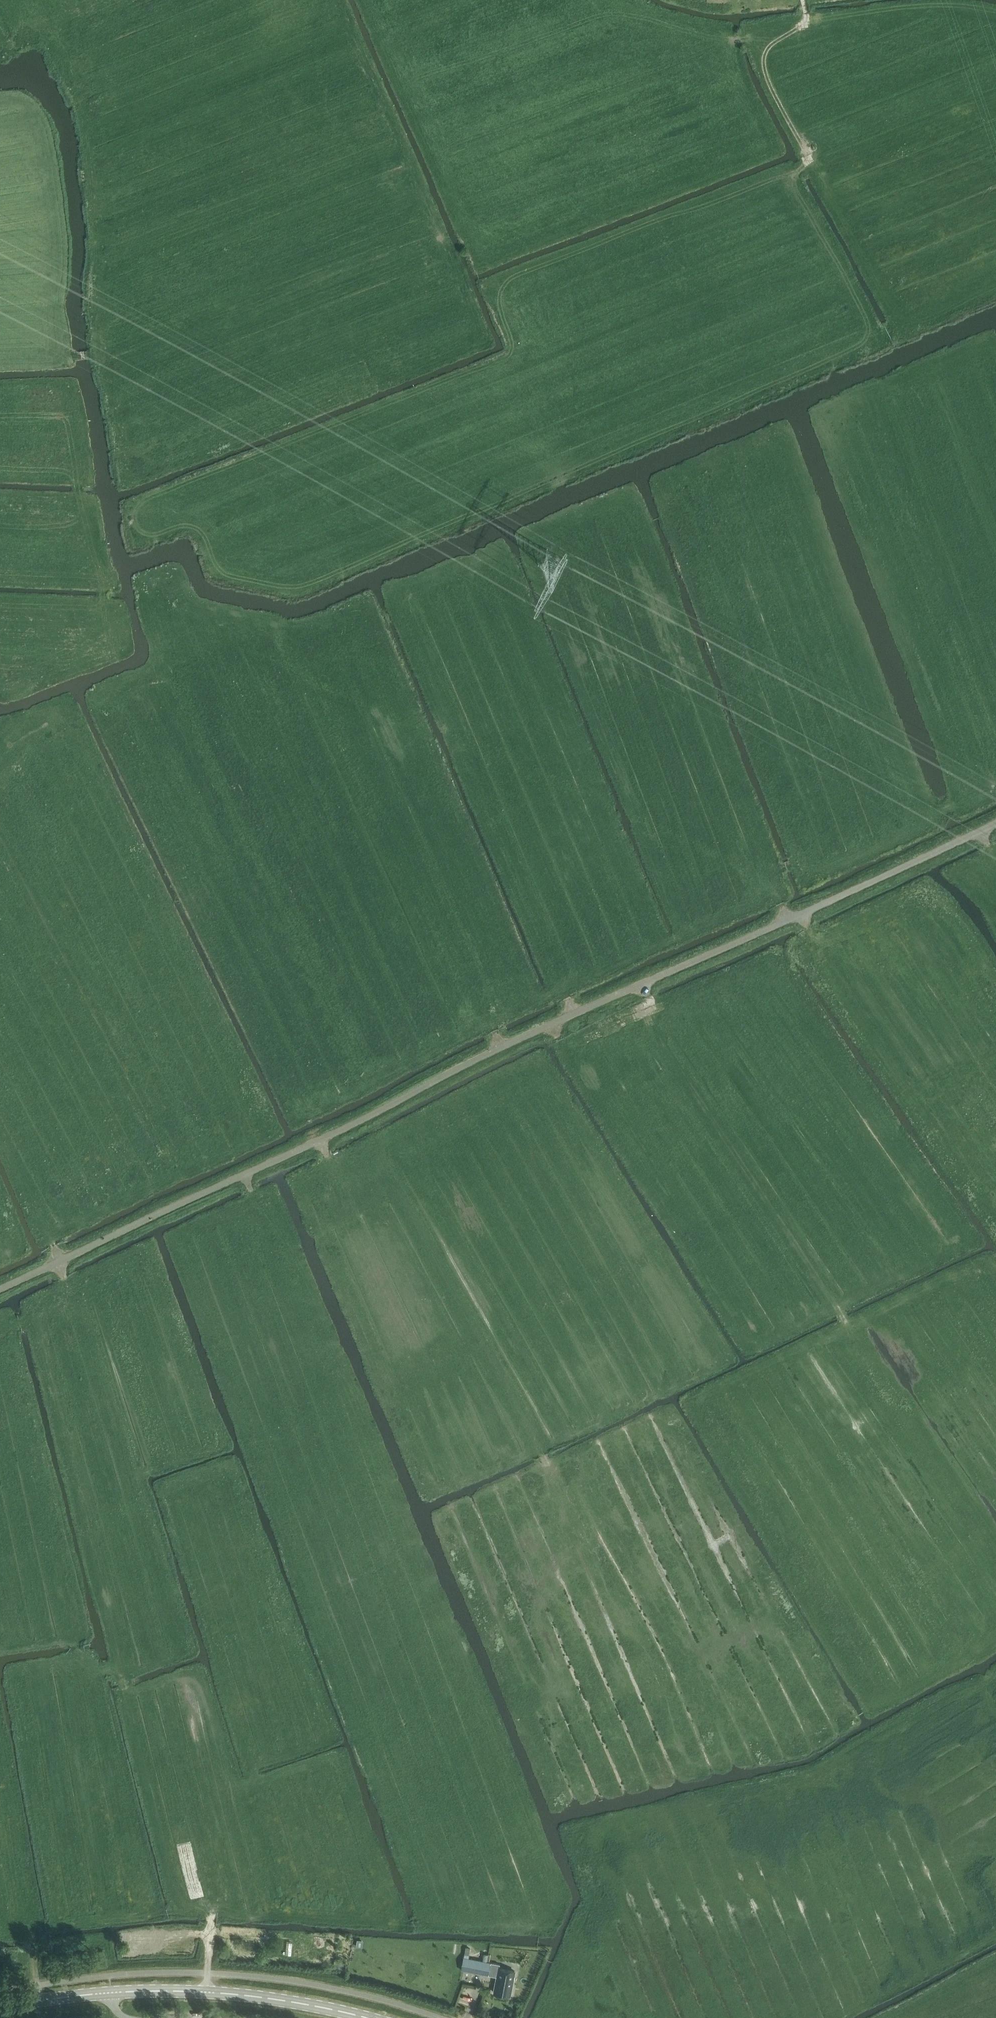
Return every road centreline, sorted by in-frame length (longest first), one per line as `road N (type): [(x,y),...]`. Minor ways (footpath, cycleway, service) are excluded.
road 1 (unclassified): [(0,1290),(504,1046),(995,823)]
road 2 (secondary): [(0,2007),(175,1991),(278,2000),(362,2017)]

